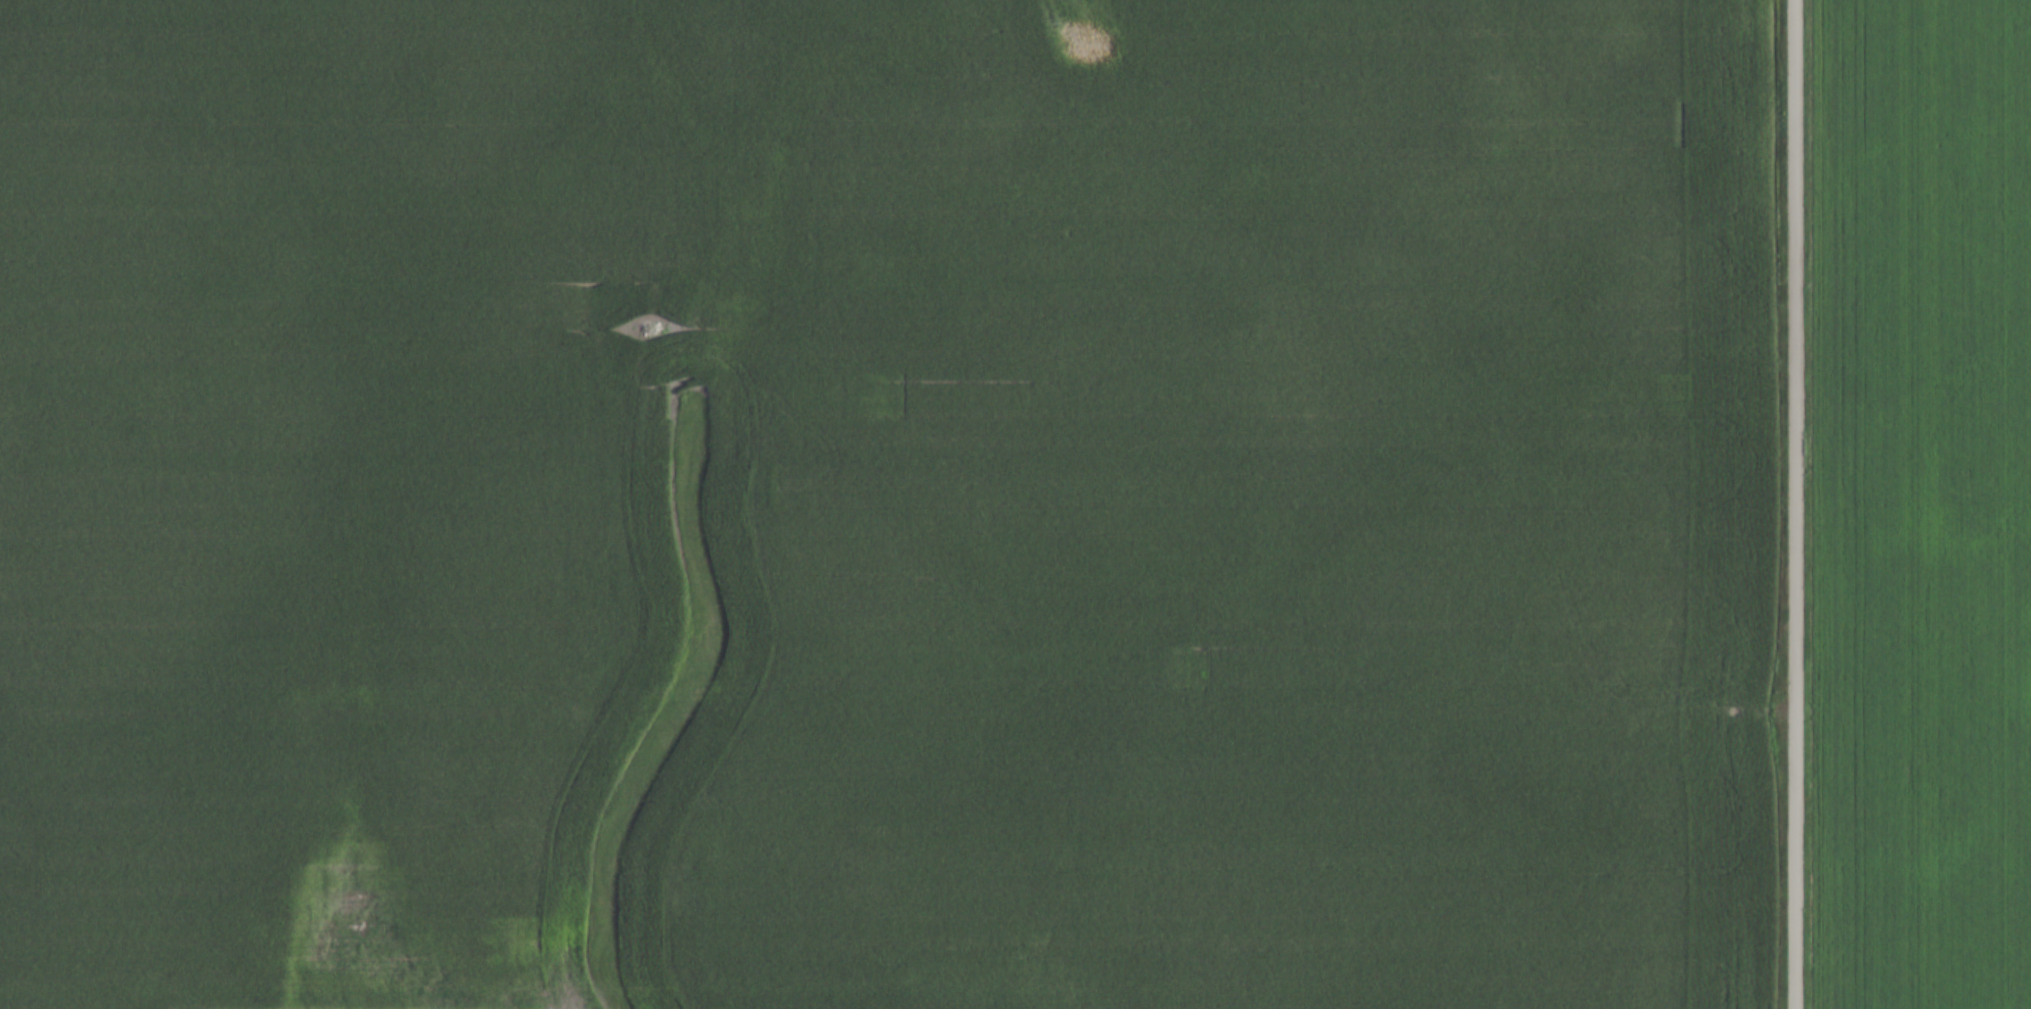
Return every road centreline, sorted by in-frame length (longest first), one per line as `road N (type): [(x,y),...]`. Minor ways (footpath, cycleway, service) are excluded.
road 1 (residential): [(1794,1008),(1795,0)]

